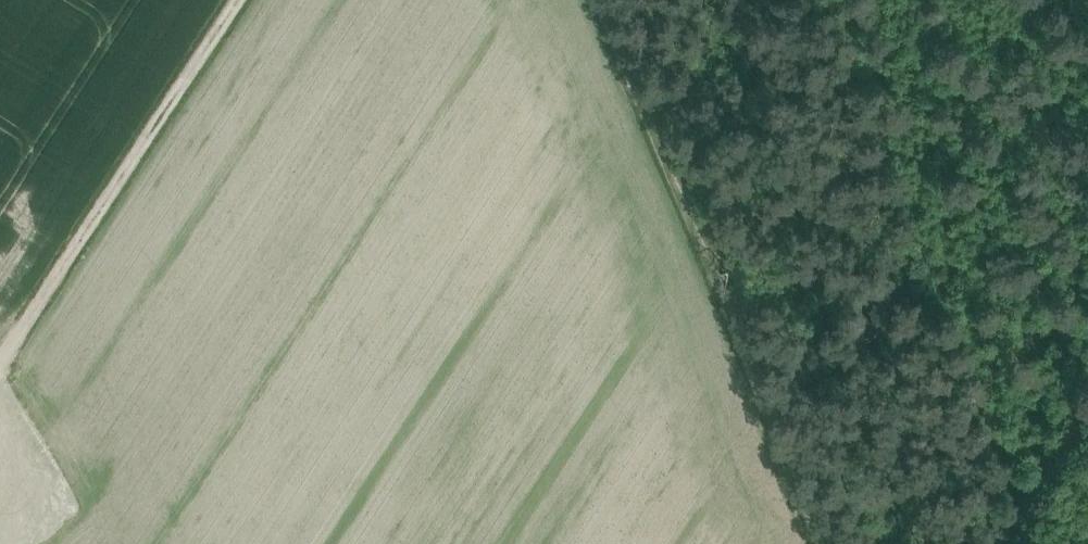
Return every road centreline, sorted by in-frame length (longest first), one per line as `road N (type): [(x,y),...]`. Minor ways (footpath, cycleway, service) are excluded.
road 1 (track): [(837,543),(606,0)]
road 2 (track): [(236,0),(0,360)]

